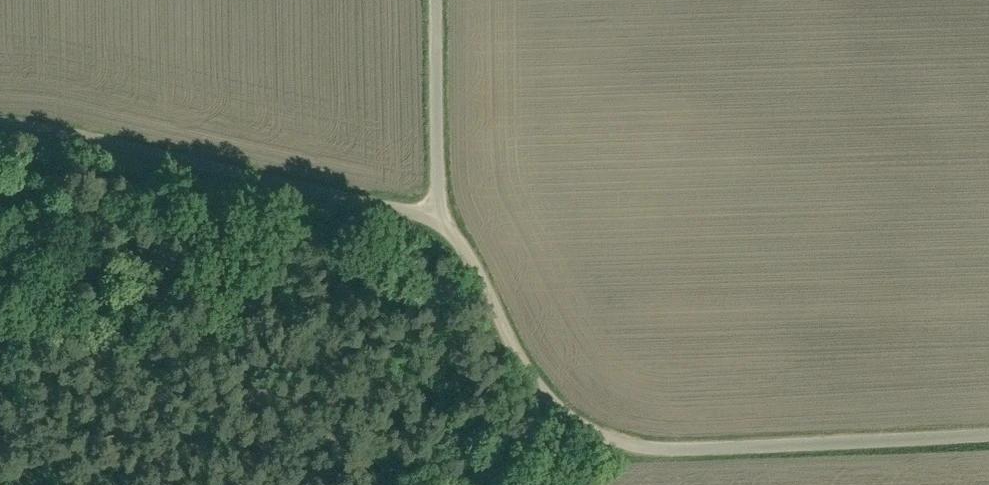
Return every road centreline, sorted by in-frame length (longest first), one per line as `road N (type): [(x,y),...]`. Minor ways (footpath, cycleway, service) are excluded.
road 1 (residential): [(434,213),(530,368),(575,420),(629,446),(988,436)]
road 2 (residential): [(0,126),(434,213)]
road 3 (residential): [(434,0),(434,213)]

